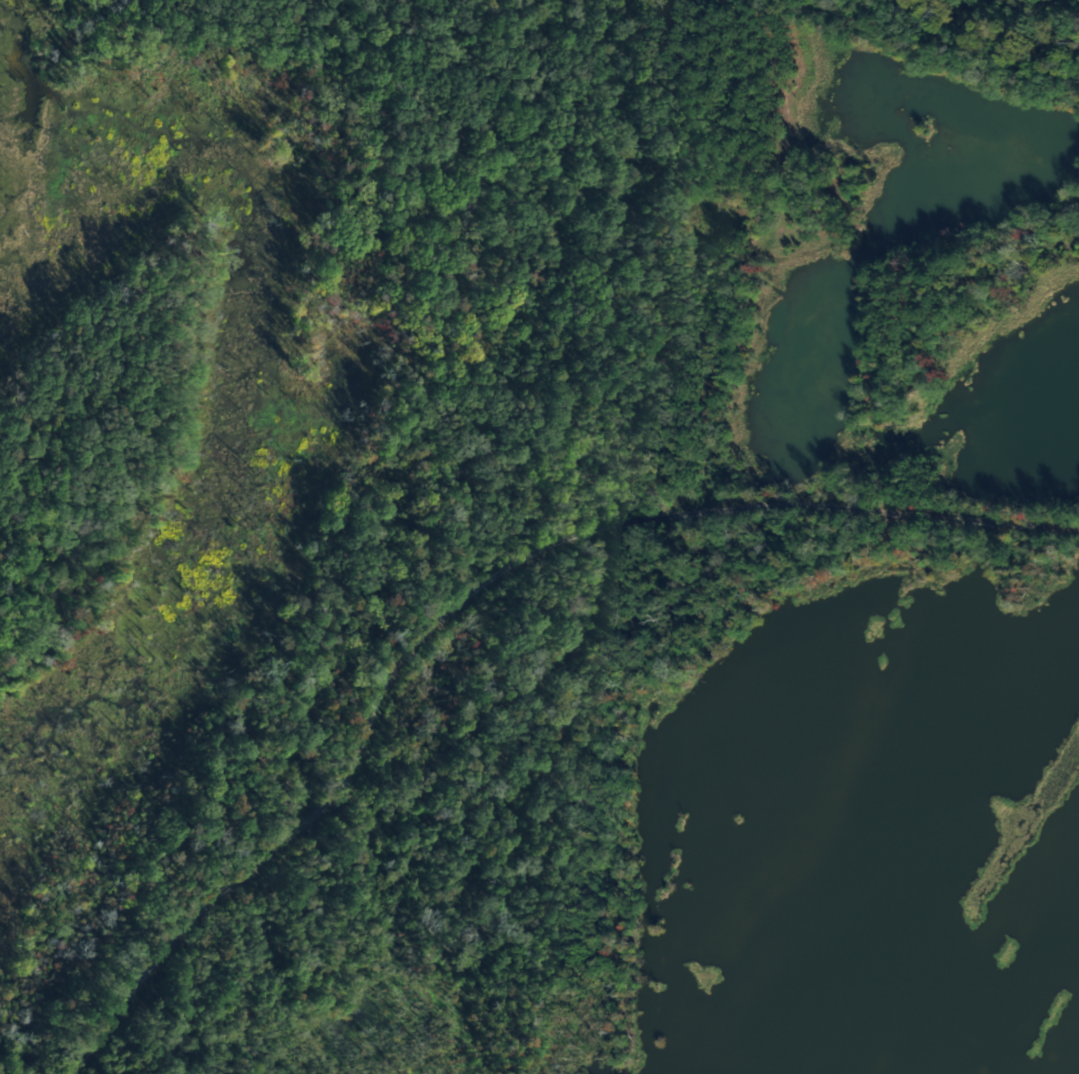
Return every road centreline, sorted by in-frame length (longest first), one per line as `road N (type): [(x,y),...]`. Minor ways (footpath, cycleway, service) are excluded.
road 1 (residential): [(501,706),(444,748),(352,787),(196,923),(77,1073)]
road 2 (residential): [(352,787),(388,680),(507,569)]

